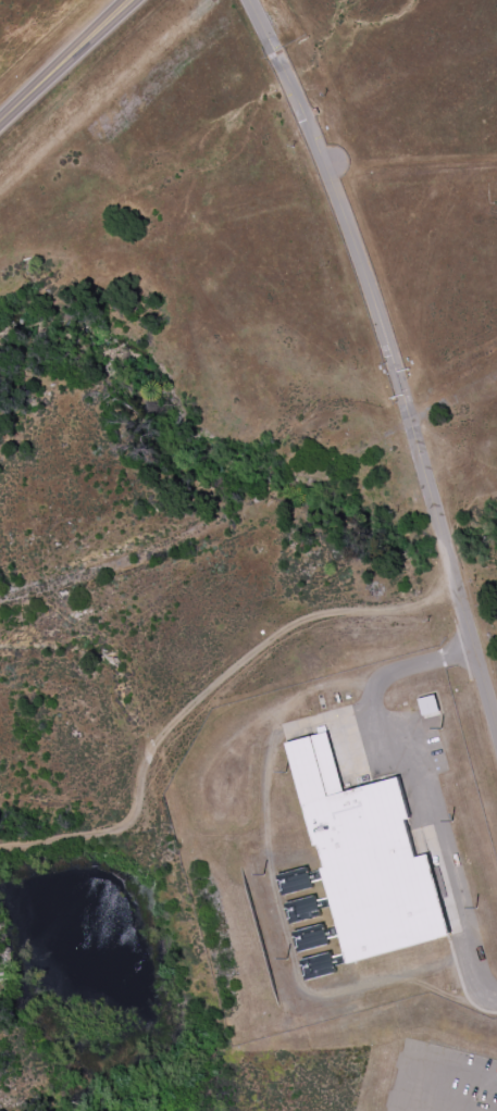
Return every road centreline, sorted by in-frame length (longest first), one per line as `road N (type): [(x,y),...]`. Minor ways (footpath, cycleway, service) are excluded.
road 1 (residential): [(496,722),(413,422),(335,182),(253,0)]
road 2 (tertiary): [(134,0),(0,125)]

